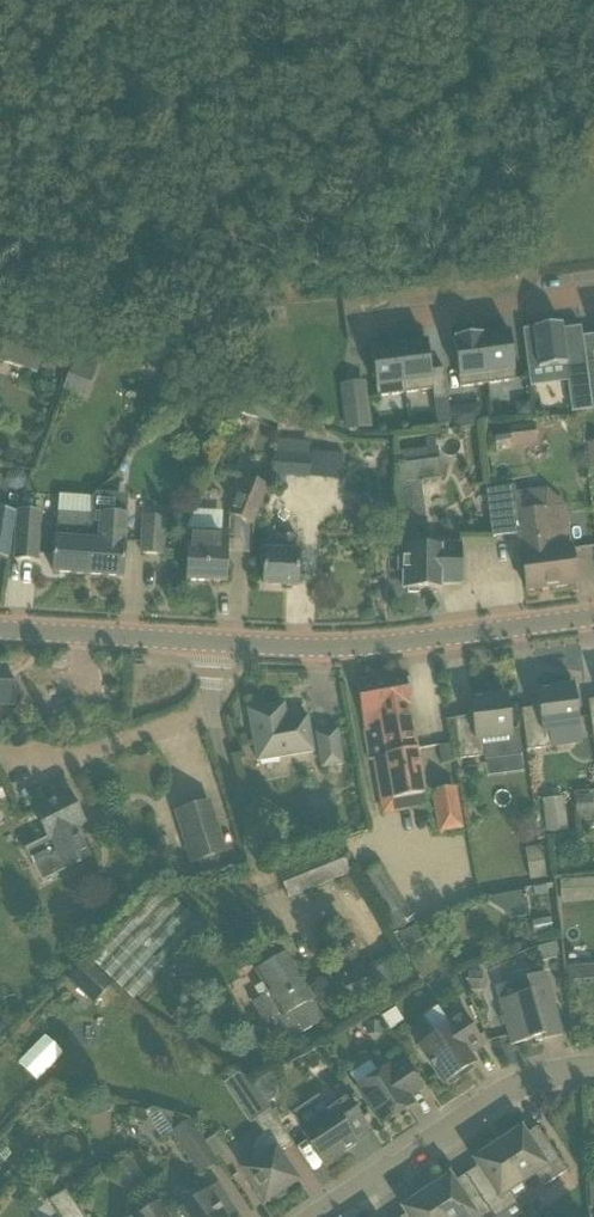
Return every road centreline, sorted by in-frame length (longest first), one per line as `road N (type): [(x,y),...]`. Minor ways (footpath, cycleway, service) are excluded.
road 1 (tertiary): [(0,630),(351,650),(593,617)]
road 2 (residential): [(593,1069),(537,1072),(317,1216)]
road 3 (track): [(266,896),(210,709)]

